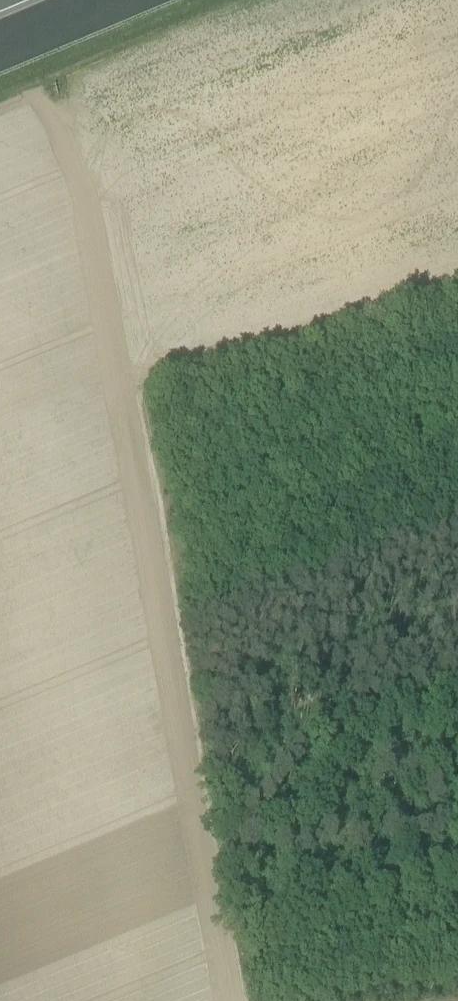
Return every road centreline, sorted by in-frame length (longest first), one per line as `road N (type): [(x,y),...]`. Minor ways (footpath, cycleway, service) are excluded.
road 1 (track): [(154,415),(245,1000)]

